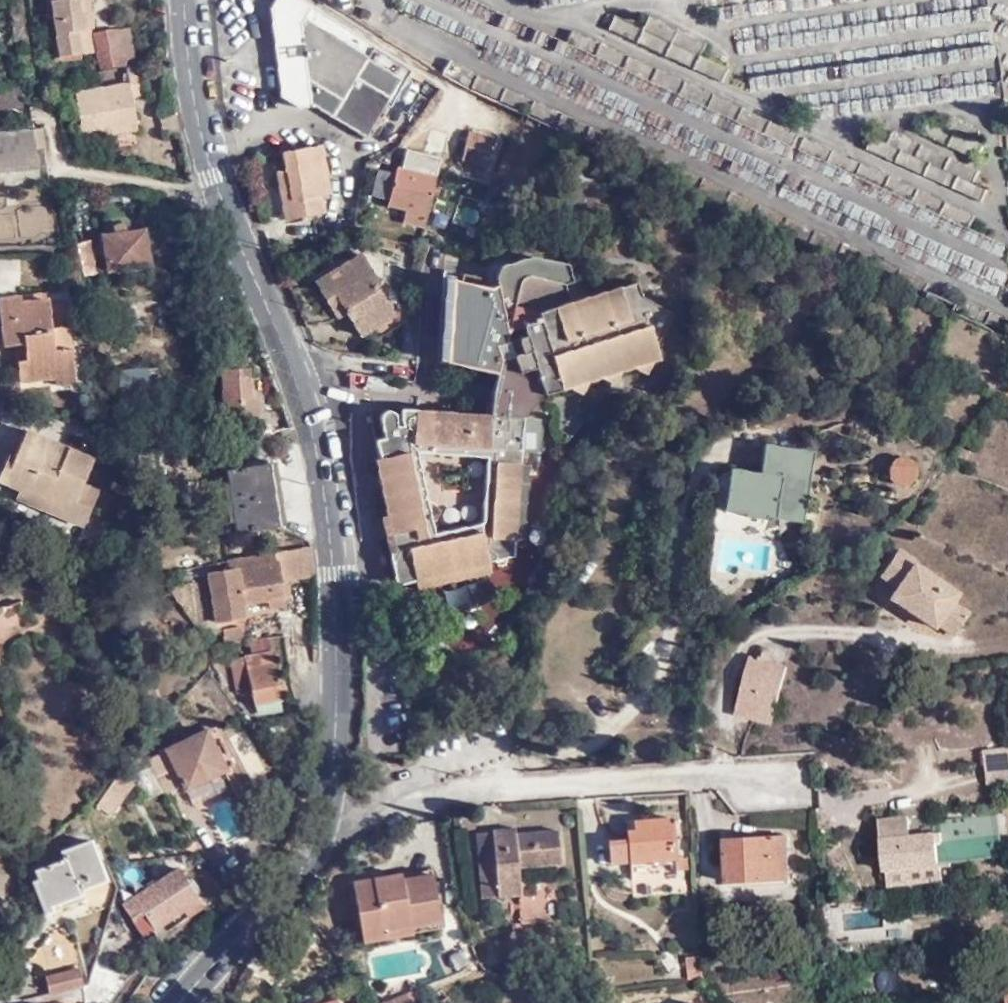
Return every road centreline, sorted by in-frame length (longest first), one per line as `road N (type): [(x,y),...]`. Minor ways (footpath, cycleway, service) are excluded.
road 1 (tertiary): [(182,1002),(276,901),(323,835),(338,622),(319,447),(214,173),(190,79),(185,0)]

